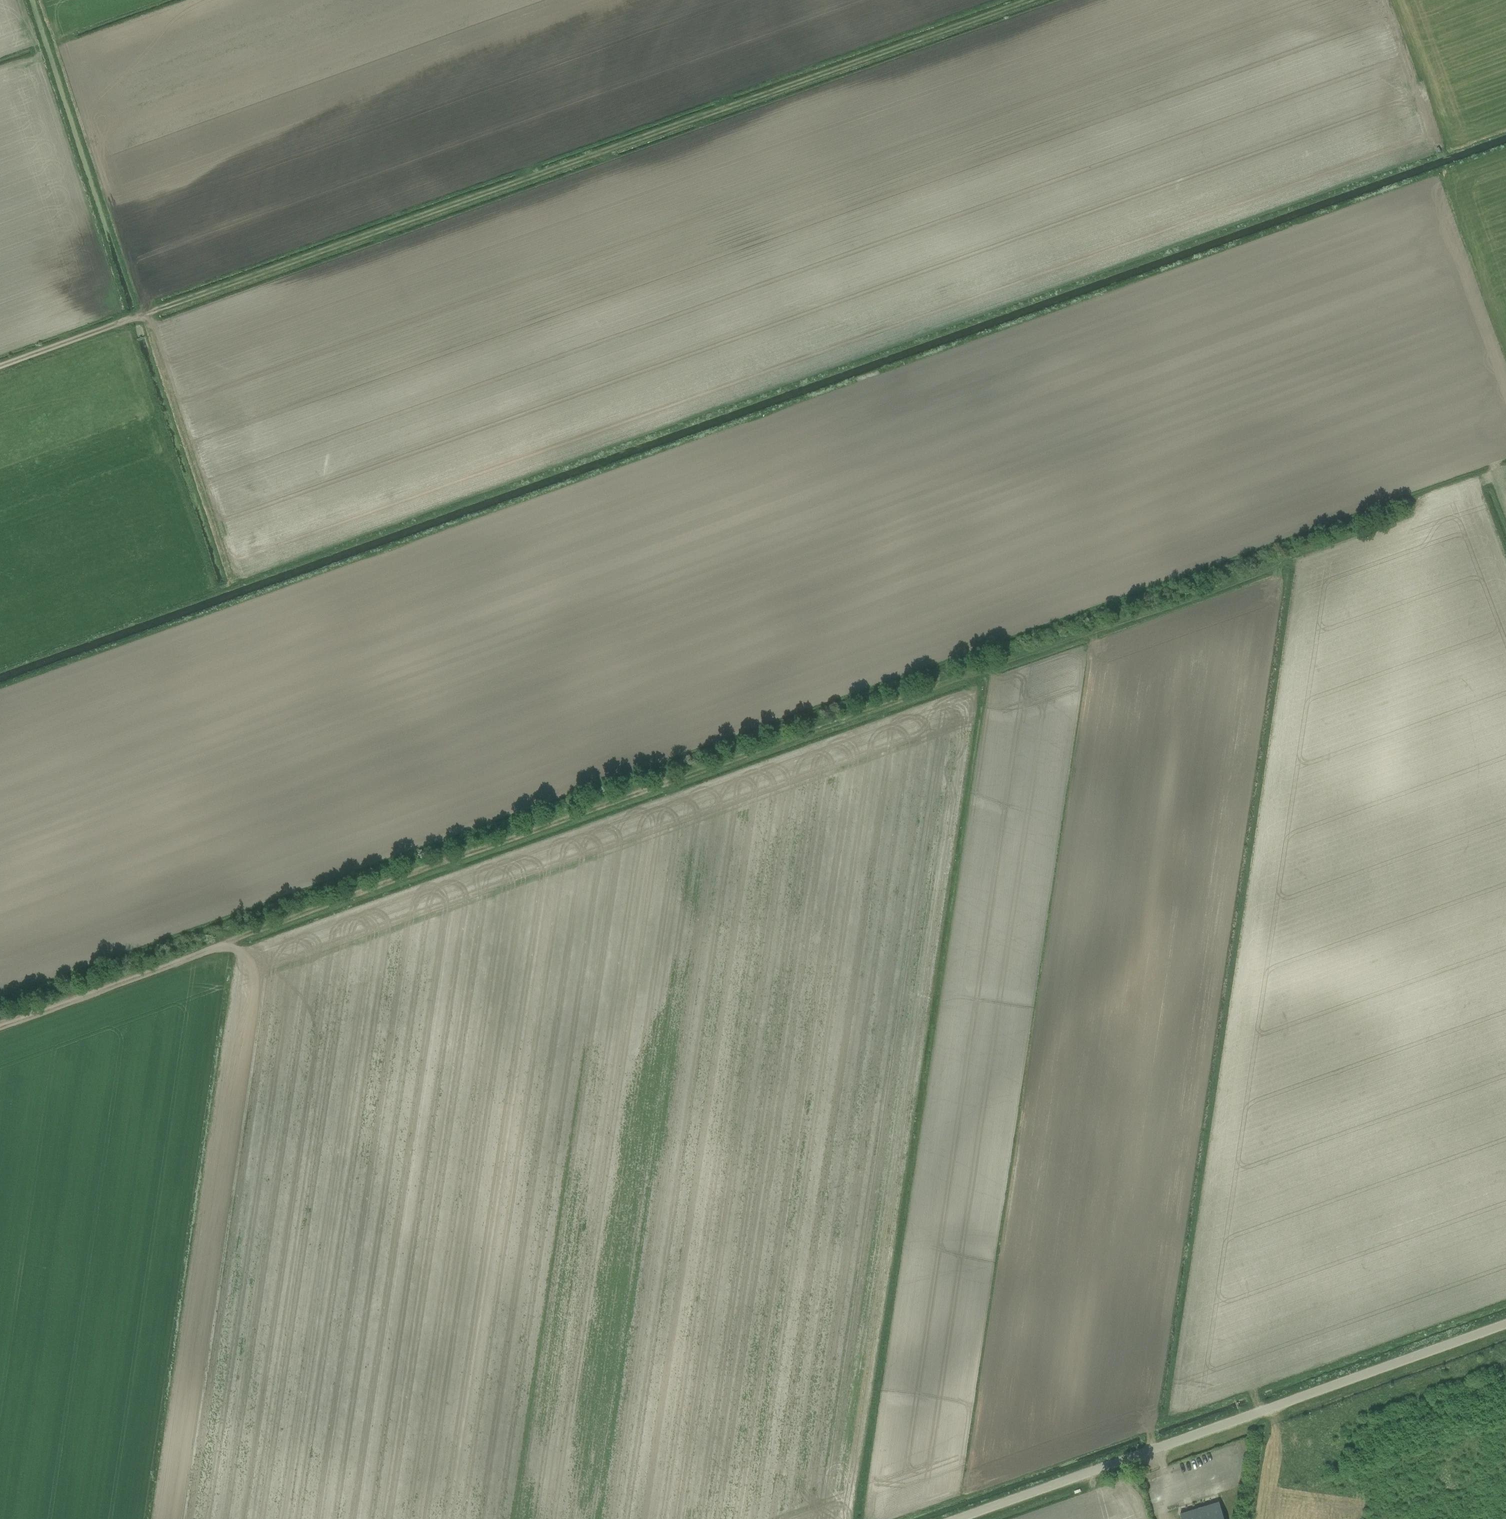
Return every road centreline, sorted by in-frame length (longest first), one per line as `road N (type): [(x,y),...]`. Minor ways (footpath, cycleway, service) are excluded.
road 1 (track): [(1275,571),(0,1028)]
road 2 (track): [(1038,0),(0,369)]
road 3 (unclassified): [(957,1518),(1505,1324)]

